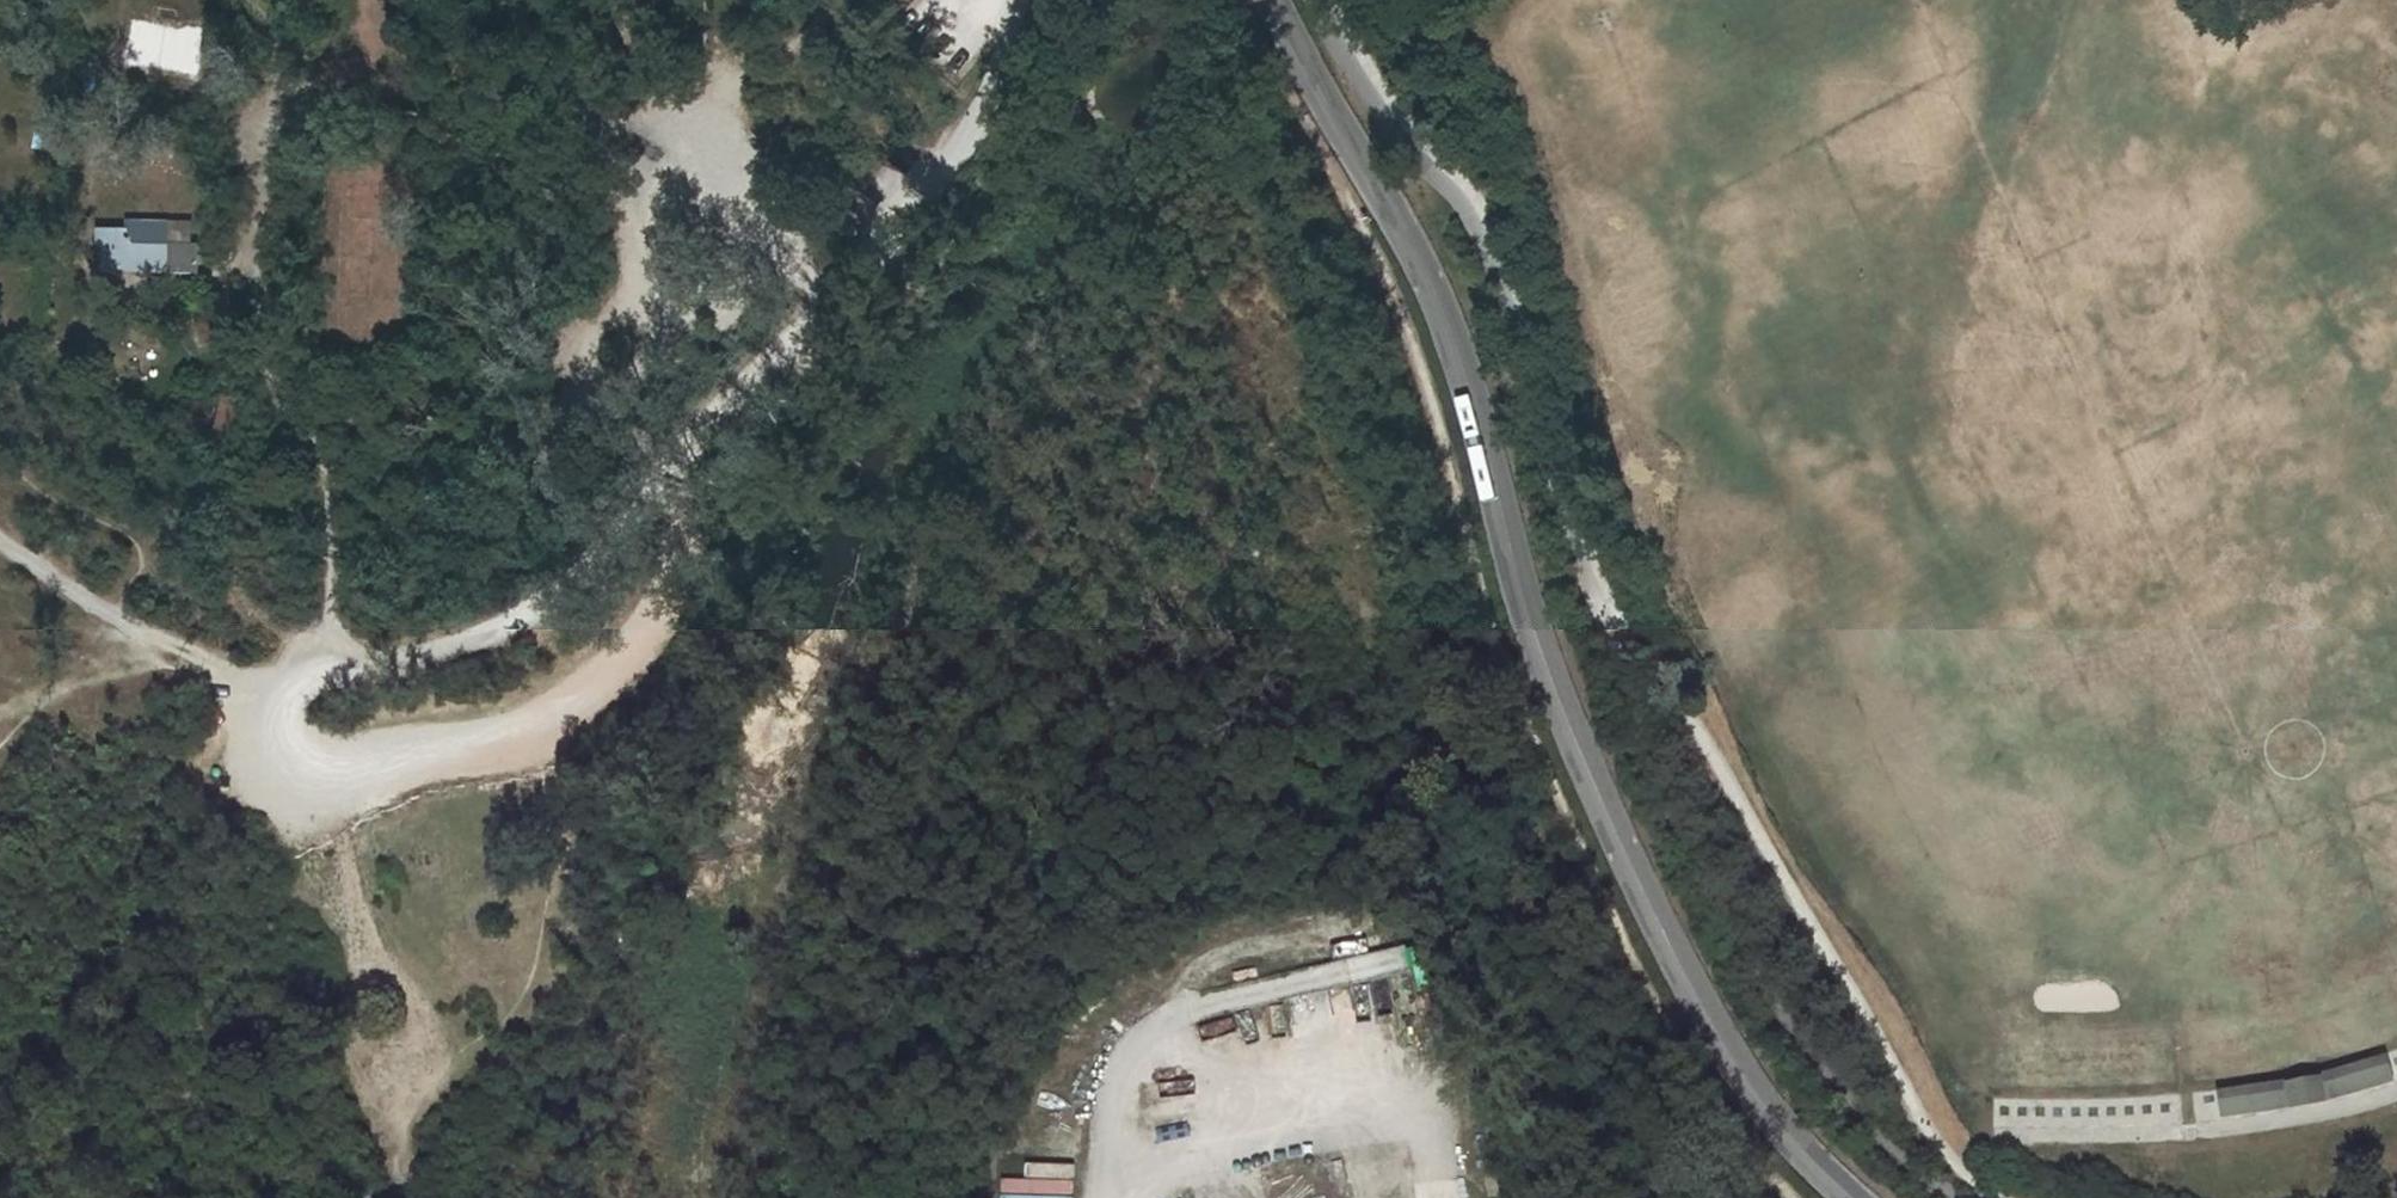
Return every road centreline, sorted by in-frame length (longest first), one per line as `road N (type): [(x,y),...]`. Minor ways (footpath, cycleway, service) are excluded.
road 1 (unclassified): [(1270,0),(1438,297),(1478,412),(1548,668),(1613,821),(1708,1010),(1763,1094),(1860,1197)]
road 2 (track): [(1036,0),(1018,54),(889,240),(681,481)]
road 3 (track): [(681,481),(613,565),(526,628),(391,661),(320,645)]

